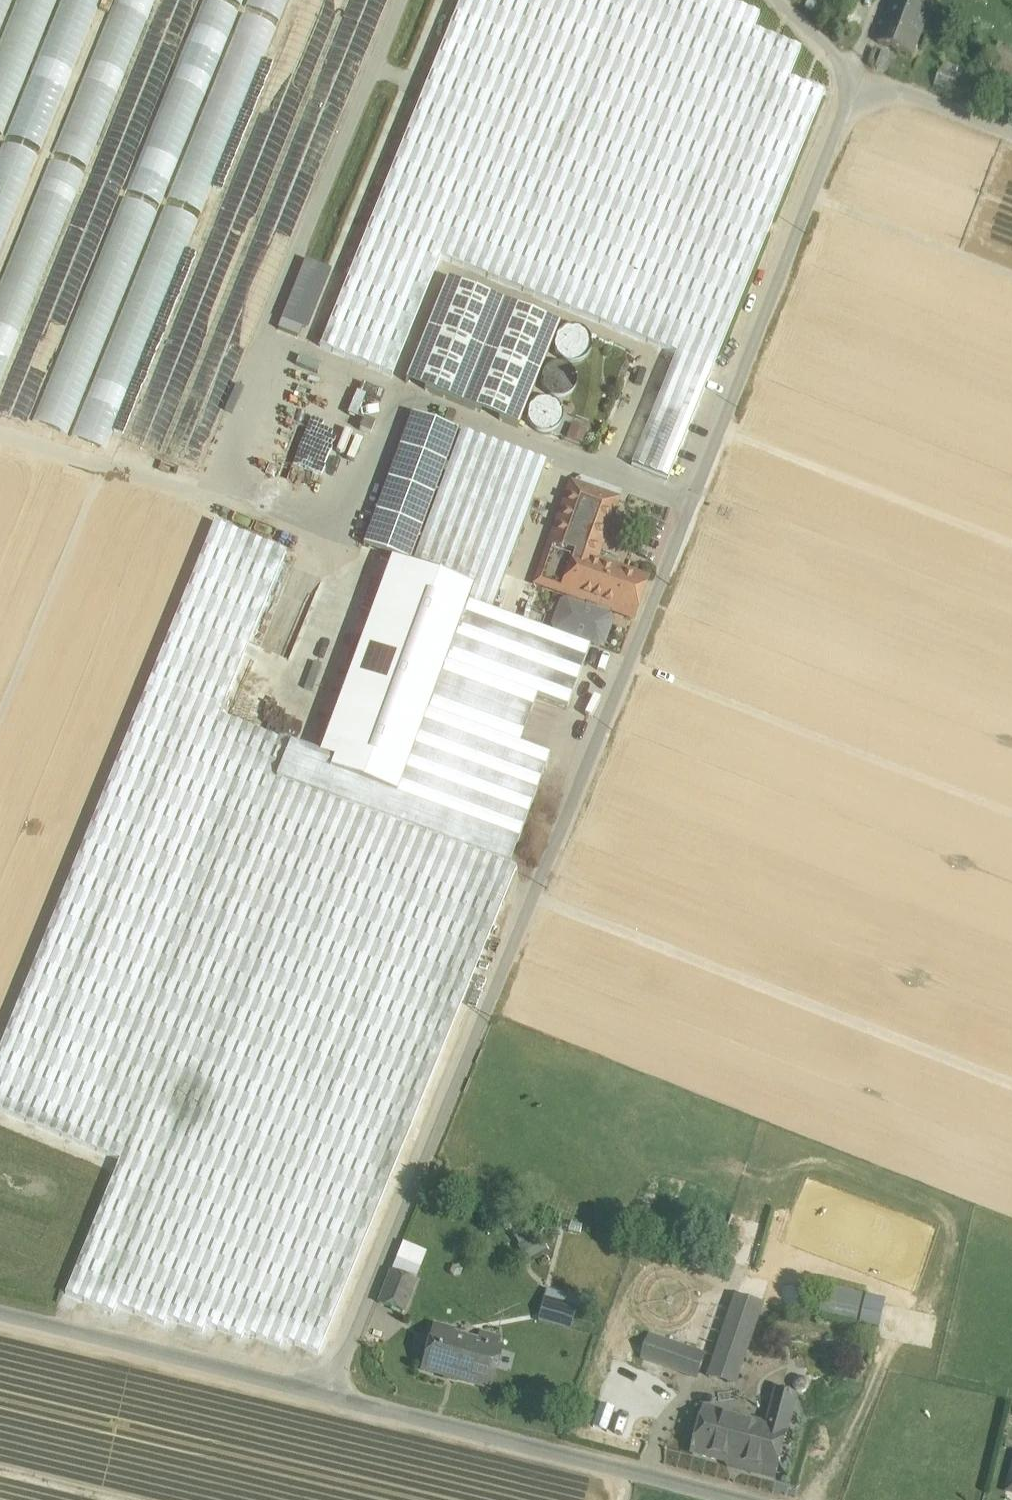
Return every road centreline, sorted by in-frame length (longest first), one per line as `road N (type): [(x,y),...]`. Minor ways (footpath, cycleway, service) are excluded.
road 1 (unclassified): [(778,0),(856,77),(853,102),(673,565),(329,1393)]
road 2 (unclassified): [(741,1499),(329,1393)]
road 3 (unclassified): [(329,1393),(0,1320)]

